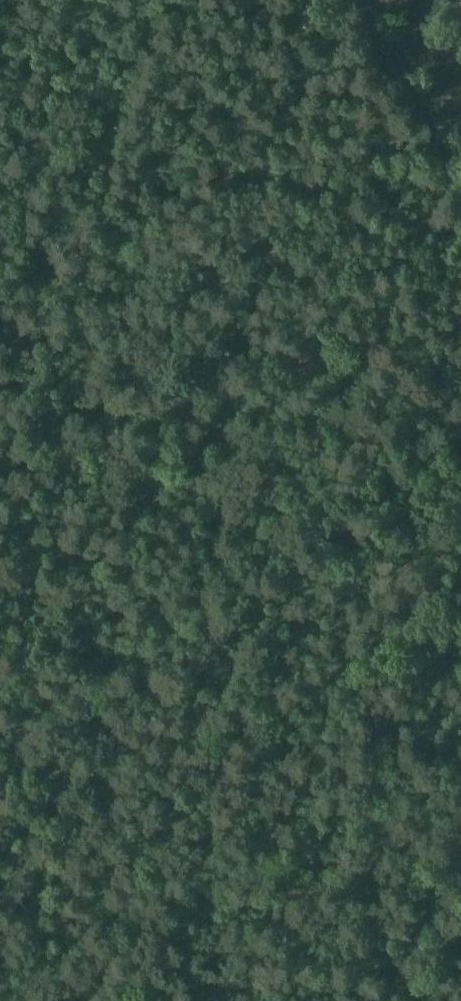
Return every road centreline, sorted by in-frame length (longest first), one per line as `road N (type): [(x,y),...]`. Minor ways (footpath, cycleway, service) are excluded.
road 1 (track): [(460,358),(454,292),(441,260),(394,193),(277,173),(93,177),(0,134)]
road 2 (track): [(386,1000),(460,853)]
road 3 (track): [(362,0),(419,96),(460,104)]

